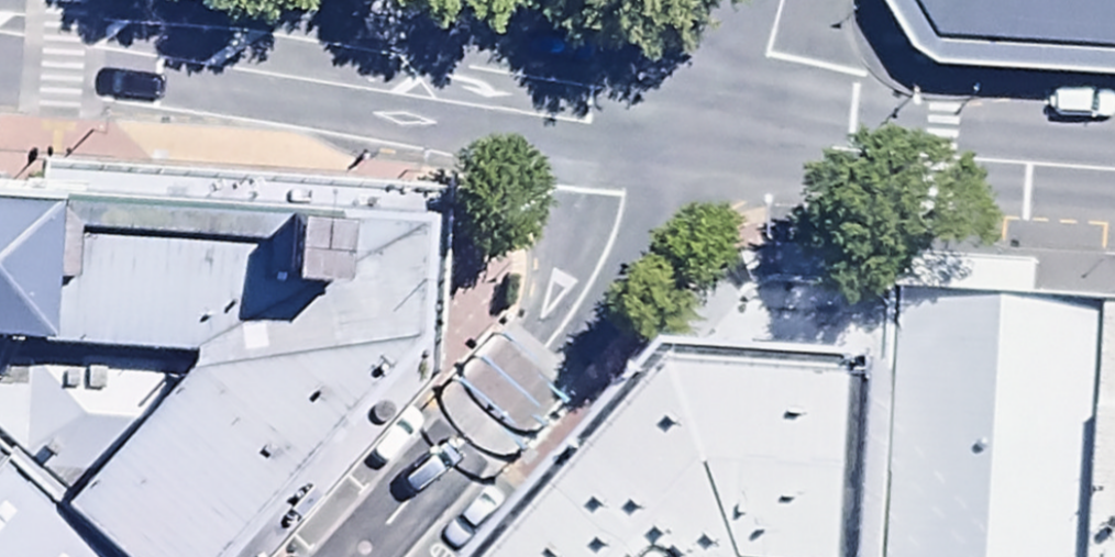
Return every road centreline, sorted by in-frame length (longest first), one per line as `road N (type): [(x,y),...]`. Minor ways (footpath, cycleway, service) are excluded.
road 1 (secondary): [(647,130),(0,26)]
road 2 (unclassified): [(647,130),(613,236),(568,333),(359,556)]
road 3 (secondary): [(1114,170),(748,140)]
road 4 (residential): [(785,0),(748,140)]

